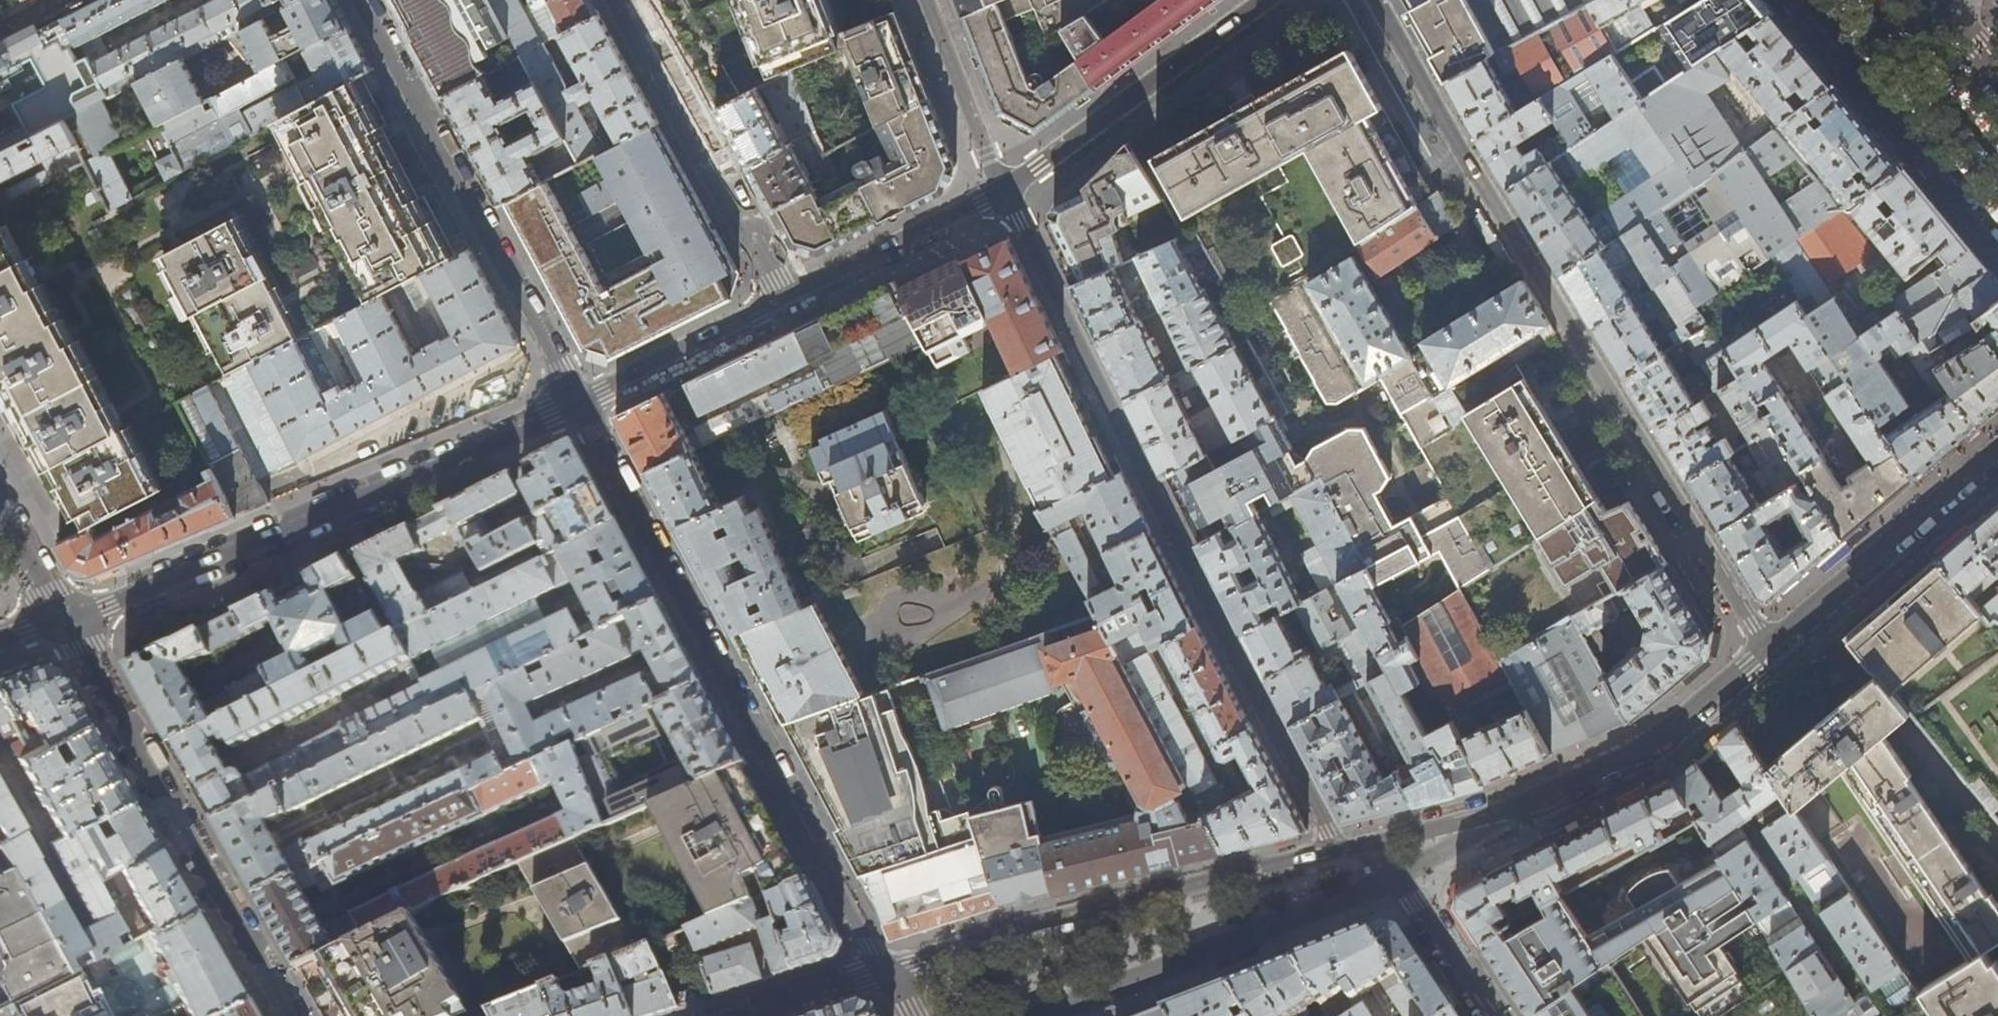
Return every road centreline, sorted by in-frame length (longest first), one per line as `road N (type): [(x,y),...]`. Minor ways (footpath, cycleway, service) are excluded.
road 1 (residential): [(1375,0),(1768,651)]
road 2 (residential): [(1344,847),(1166,523),(1004,190)]
road 3 (residential): [(880,970),(577,404)]
road 4 (residential): [(63,618),(109,606),(577,404)]
road 5 (residential): [(1344,847),(1011,929),(880,970)]
road 6 (residential): [(1768,651),(1650,749),(1507,813),(1344,847)]
road 7 (residential): [(577,404),(361,0)]
road 8 (residential): [(291,1015),(63,618)]
road 9 (residential): [(623,0),(786,297)]
road 10 (residential): [(1004,190),(1263,0)]
road 11 (residential): [(1997,454),(1768,651)]
road 12 (primary): [(1811,0),(1997,233)]
road 13 (residential): [(786,297),(1004,190)]
road 14 (residential): [(577,404),(786,297)]
road 15 (residential): [(1494,1015),(1401,875),(1344,847)]
road 16 (residential): [(926,0),(1004,190)]
road 17 (residential): [(880,970),(736,1015)]
road 18 (residential): [(63,618),(0,510)]

